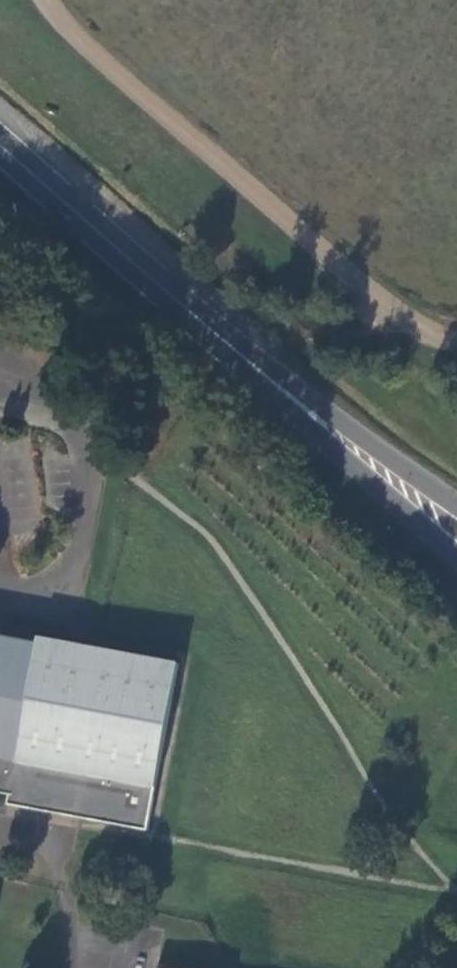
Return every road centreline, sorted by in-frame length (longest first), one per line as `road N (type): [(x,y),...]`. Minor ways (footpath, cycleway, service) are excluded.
road 1 (unclassified): [(45,0),(397,313),(456,341)]
road 2 (primary): [(279,389),(0,147)]
road 3 (primary): [(279,389),(456,555)]
road 4 (primary): [(456,505),(279,389)]

